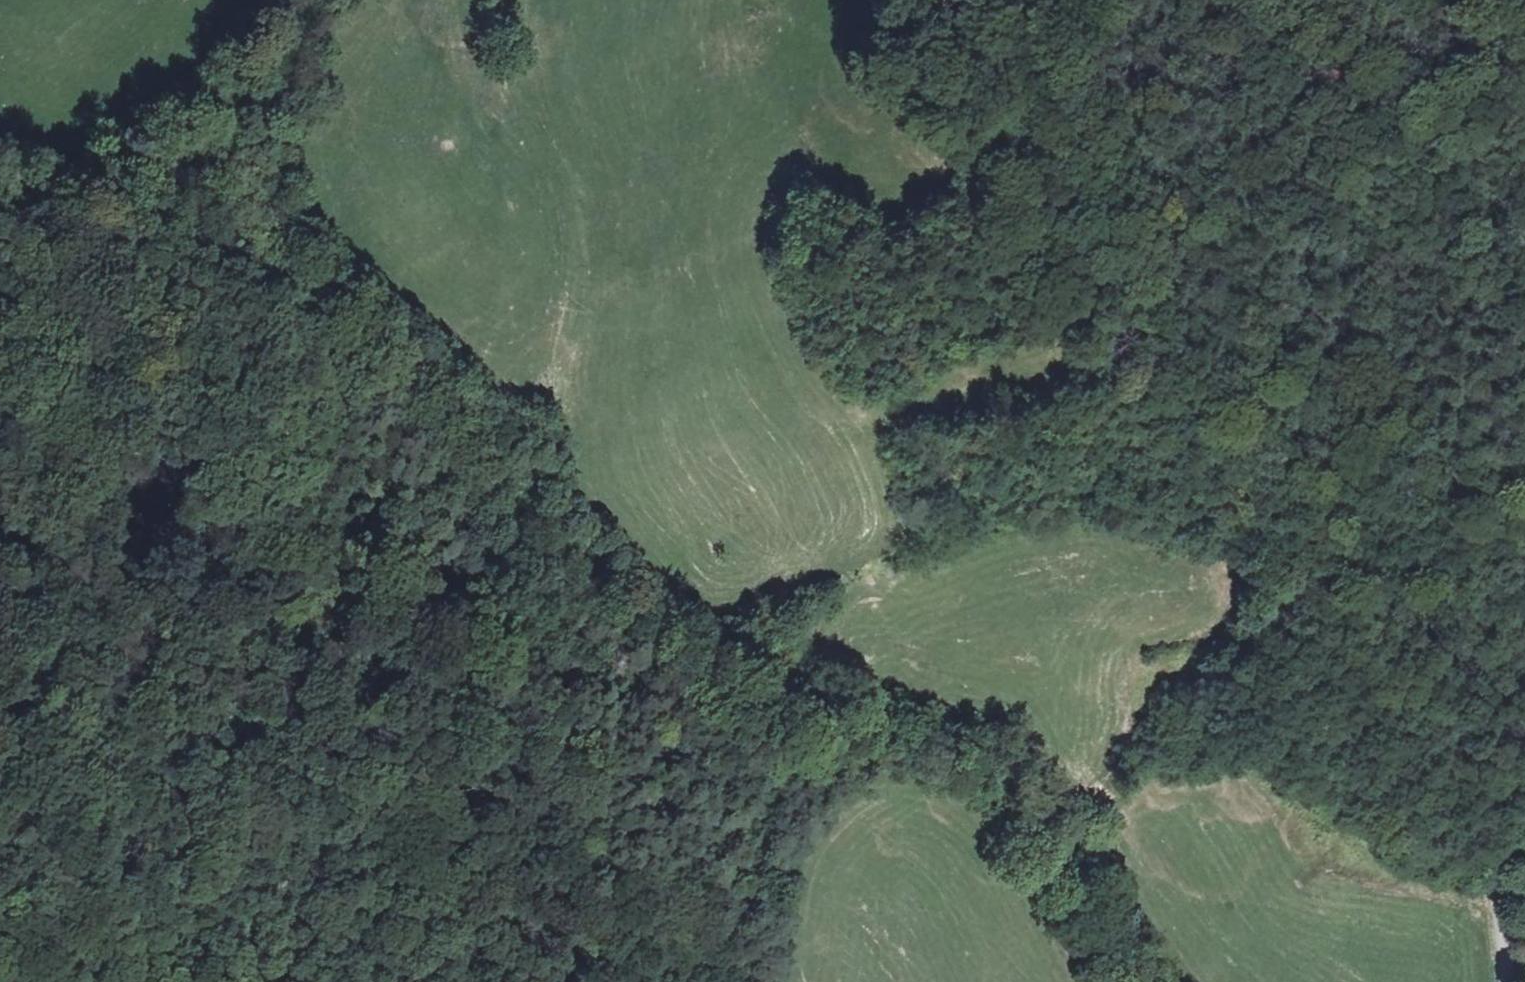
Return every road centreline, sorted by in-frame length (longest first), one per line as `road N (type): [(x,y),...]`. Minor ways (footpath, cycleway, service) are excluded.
road 1 (unclassified): [(1508,981),(1505,882),(1508,855),(1524,835)]

